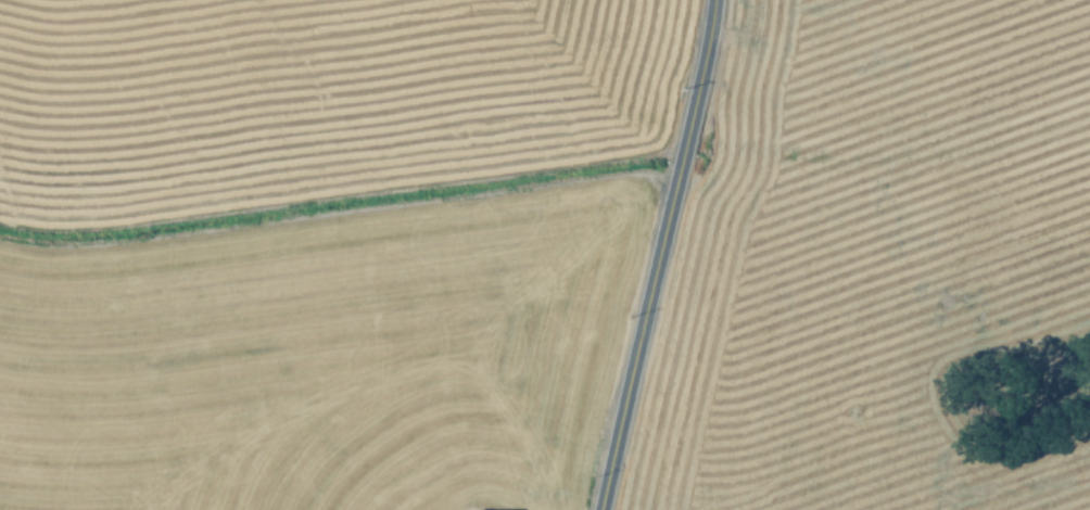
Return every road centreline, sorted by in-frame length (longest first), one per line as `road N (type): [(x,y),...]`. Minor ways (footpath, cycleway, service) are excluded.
road 1 (secondary): [(600,509),(715,0)]

